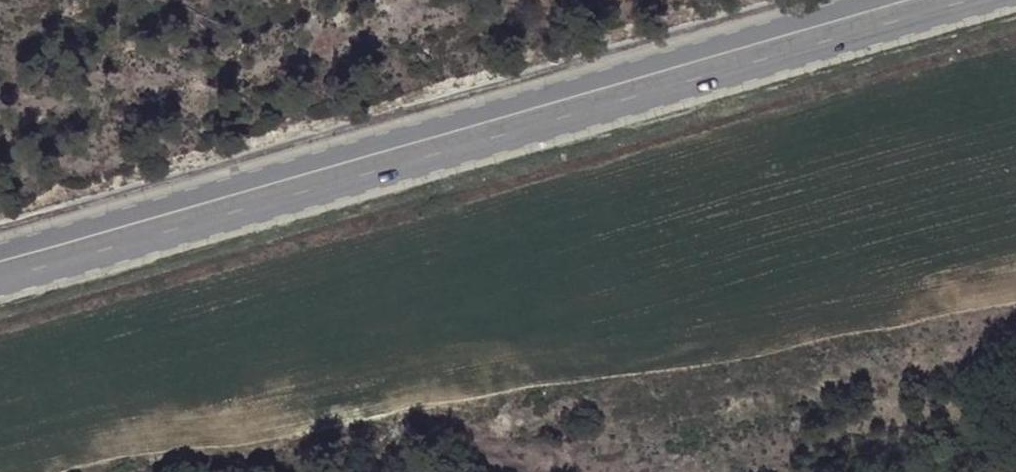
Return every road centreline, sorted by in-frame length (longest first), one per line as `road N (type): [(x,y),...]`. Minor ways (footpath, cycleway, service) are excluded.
road 1 (secondary): [(0,279),(970,0)]
road 2 (secondary): [(863,0),(0,250)]

